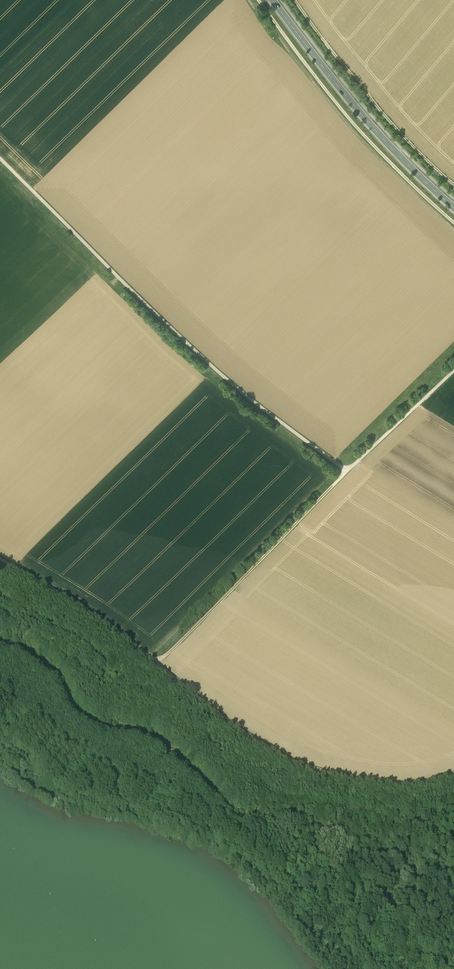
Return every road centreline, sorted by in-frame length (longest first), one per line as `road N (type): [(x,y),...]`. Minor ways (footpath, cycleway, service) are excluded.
road 1 (track): [(347,472),(173,331),(0,158)]
road 2 (track): [(257,0),(321,86),(453,222)]
road 3 (secondary): [(453,206),(368,120),(273,0)]
road 4 (track): [(347,472),(158,665)]
road 5 (track): [(386,784),(298,764),(158,665)]
road 6 (track): [(453,184),(368,96),(294,0)]
road 7 (track): [(158,665),(0,558)]
road 8 (track): [(453,372),(347,472)]

